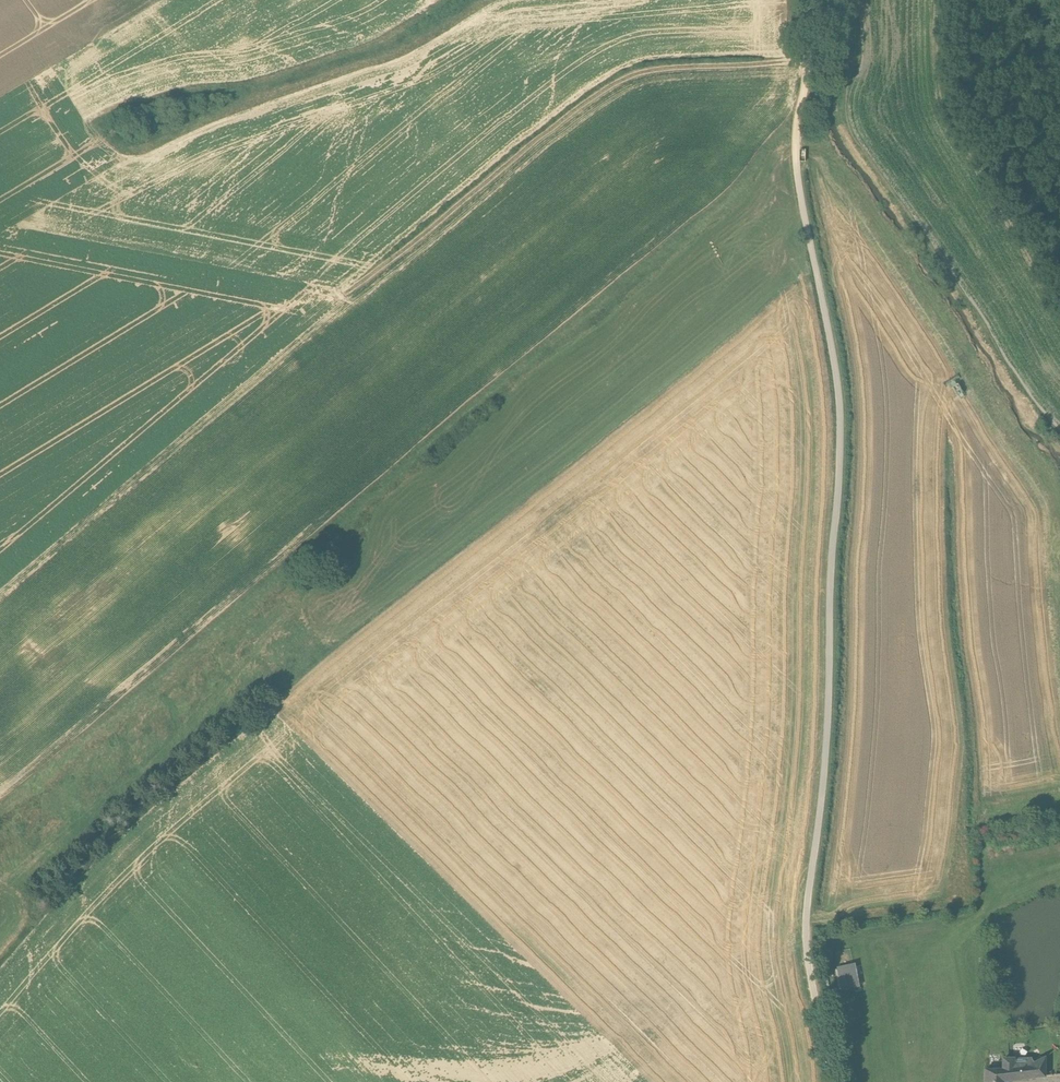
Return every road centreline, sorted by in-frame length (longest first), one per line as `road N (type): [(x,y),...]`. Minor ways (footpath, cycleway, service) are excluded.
road 1 (track): [(810,0),(796,167),(839,407),(827,737),(804,940),(828,1081)]

